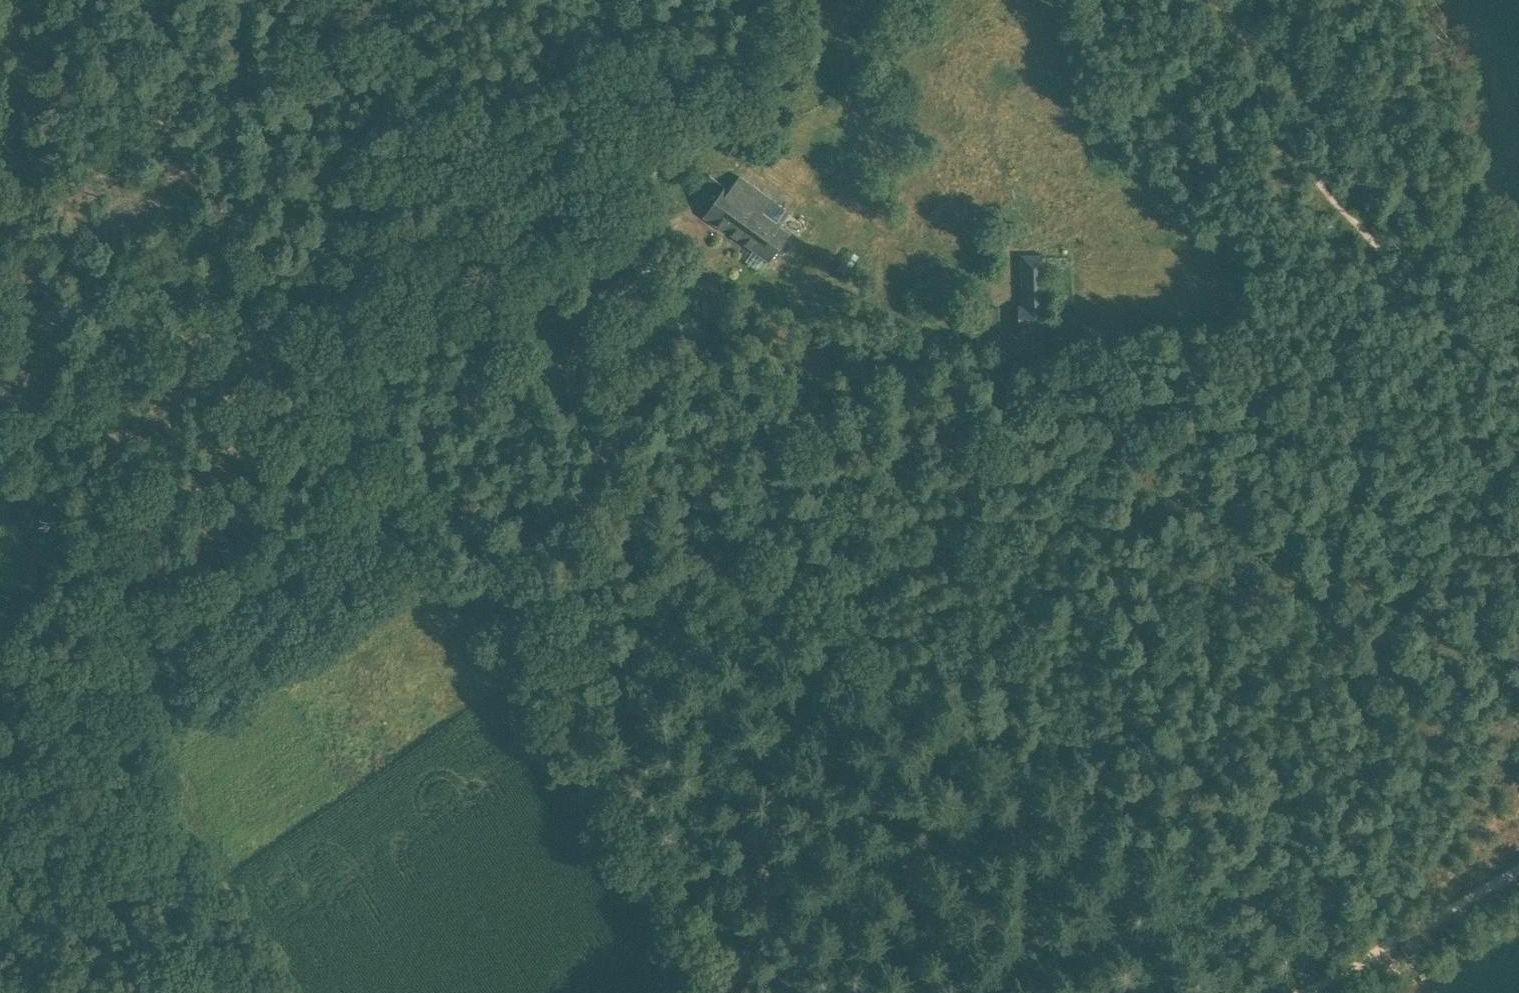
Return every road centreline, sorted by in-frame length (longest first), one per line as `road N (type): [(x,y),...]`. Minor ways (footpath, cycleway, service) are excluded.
road 1 (track): [(727,992),(768,937),(776,882),(768,833),(664,597)]
road 2 (track): [(664,597),(580,394),(579,336),(591,310),(615,290),(654,284)]

